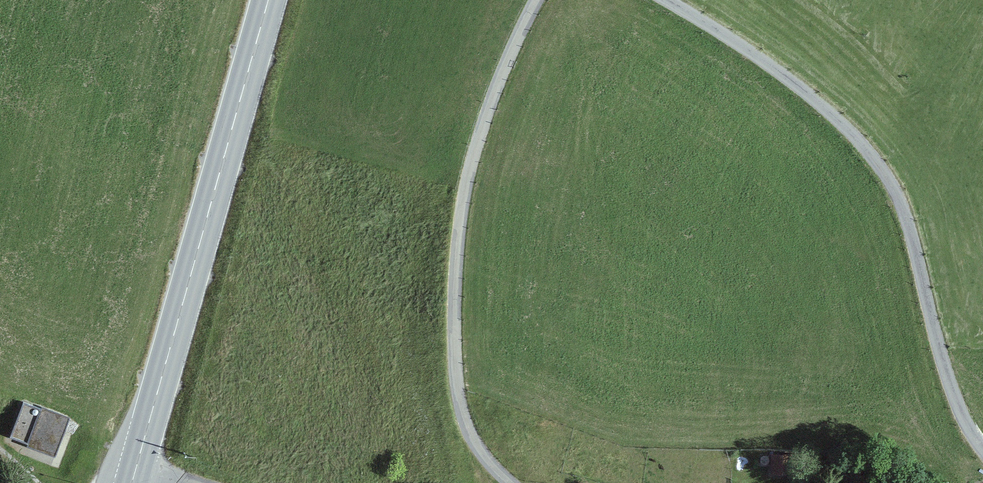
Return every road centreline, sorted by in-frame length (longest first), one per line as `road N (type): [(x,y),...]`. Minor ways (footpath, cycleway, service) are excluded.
road 1 (residential): [(666,0),(765,61),(849,128),(898,193),(942,362),(982,447)]
road 2 (residential): [(508,482),(479,452),(461,411),(455,273),(473,158),(510,50),(537,0)]
road 3 (secondary): [(270,0),(138,468)]

